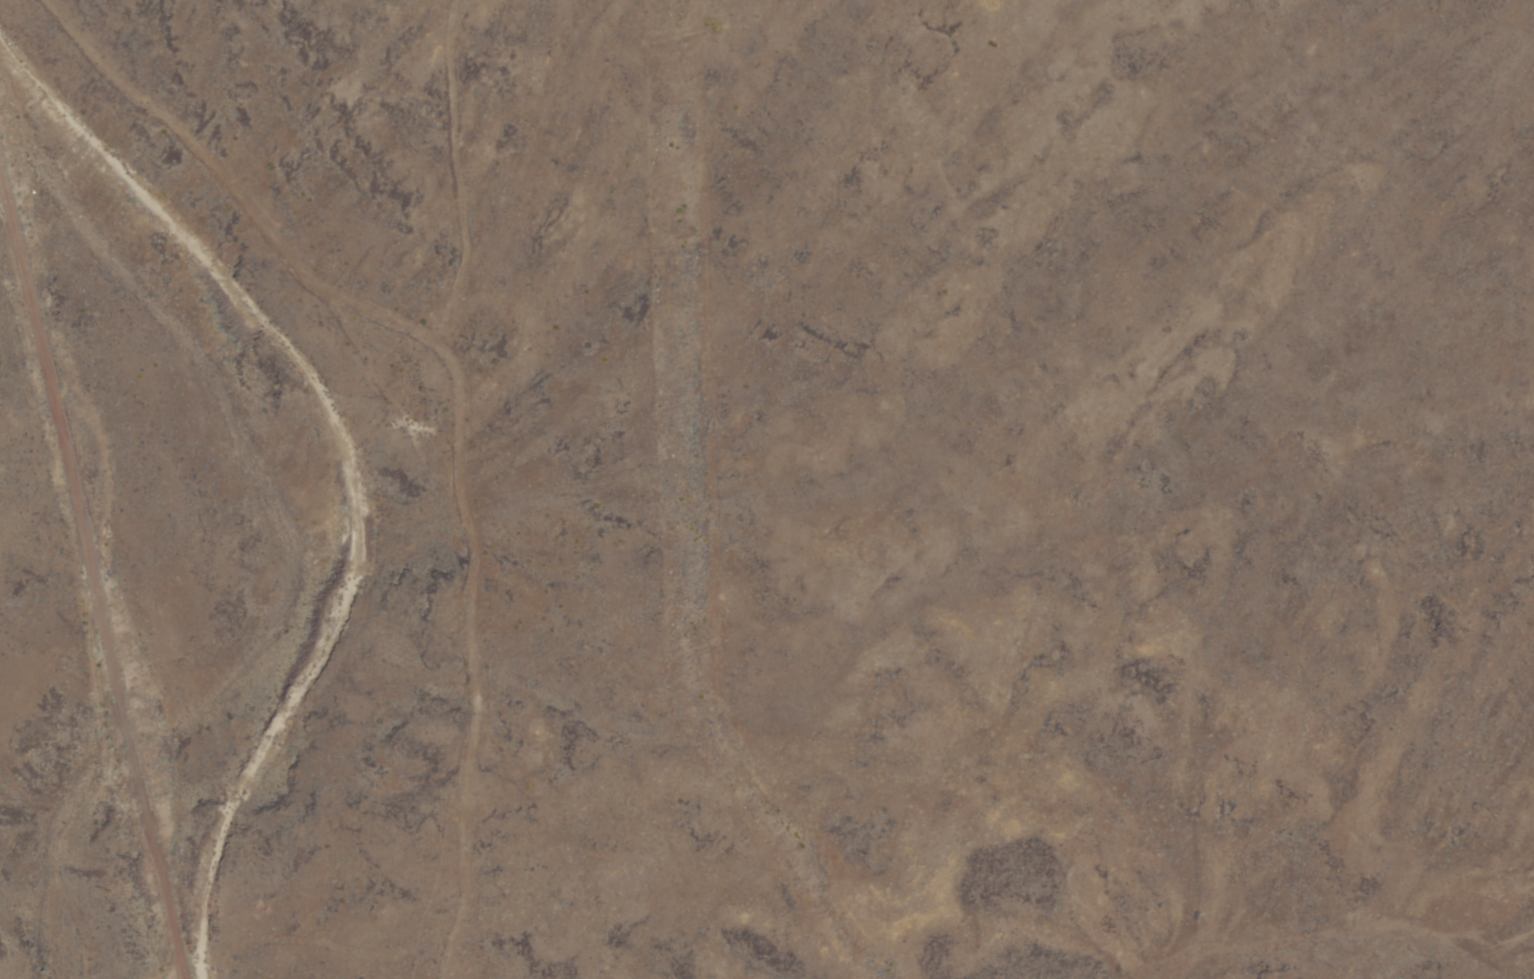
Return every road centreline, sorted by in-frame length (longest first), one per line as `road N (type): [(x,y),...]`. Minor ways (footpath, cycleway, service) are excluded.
road 1 (track): [(458,978),(475,873),(486,590),(463,353),(438,327),(327,275),(304,255),(252,177),(76,0)]

